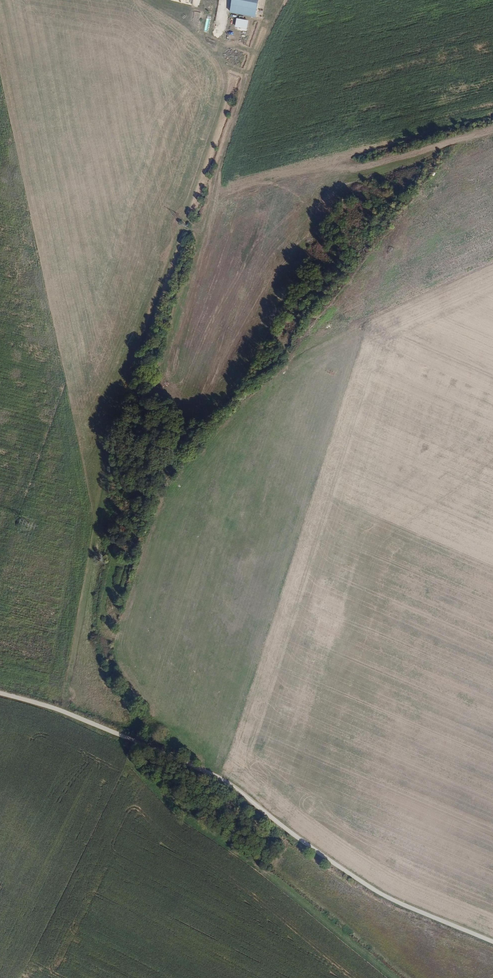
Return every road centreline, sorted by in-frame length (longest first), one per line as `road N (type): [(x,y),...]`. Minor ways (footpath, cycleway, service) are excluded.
road 1 (track): [(153,749),(227,784),(381,894),(492,942)]
road 2 (track): [(0,693),(144,745)]

